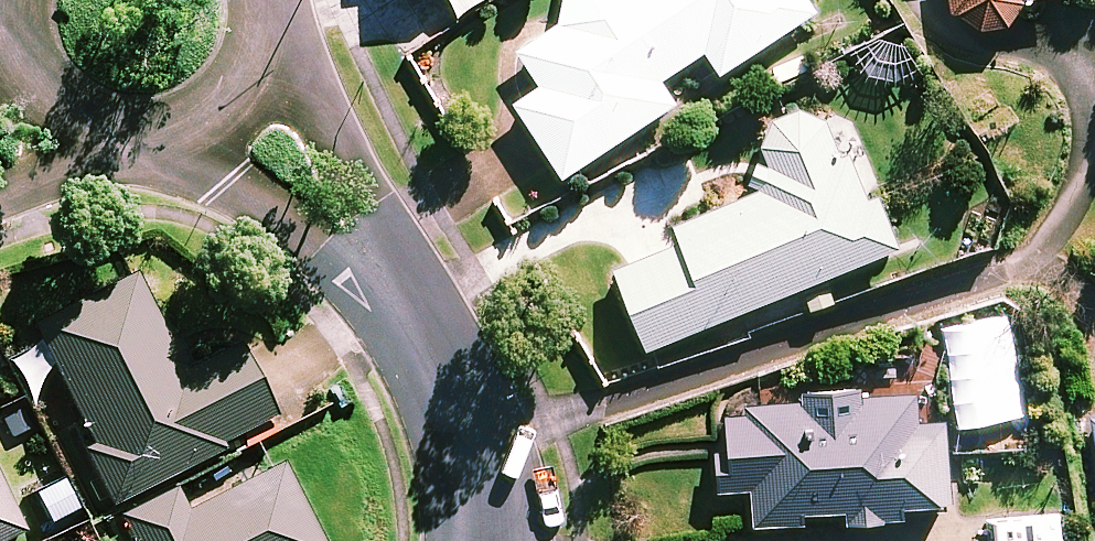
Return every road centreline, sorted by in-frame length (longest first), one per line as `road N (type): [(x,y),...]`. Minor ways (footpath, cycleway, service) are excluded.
road 1 (residential): [(496,540),(477,442),(420,325),(363,244),(240,102)]
road 2 (residential): [(240,102),(193,136),(152,148),(109,147),(69,132),(35,106)]

